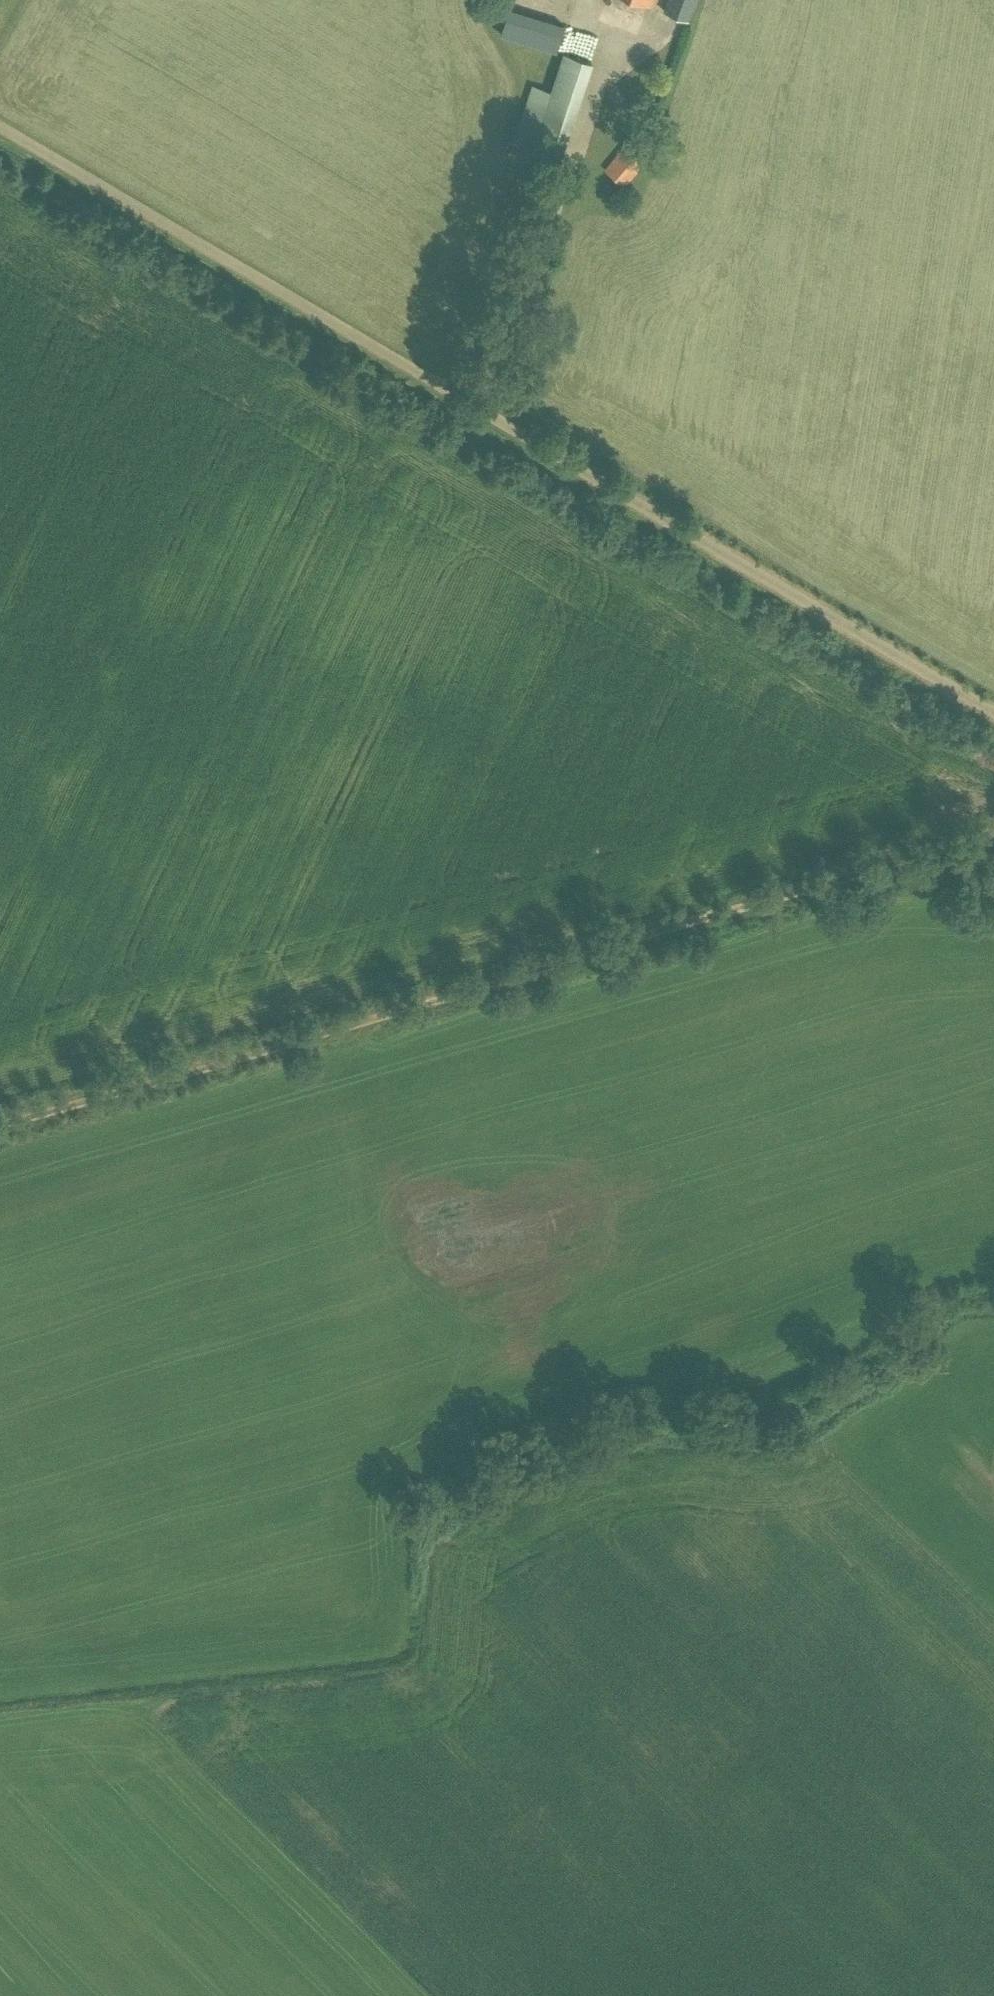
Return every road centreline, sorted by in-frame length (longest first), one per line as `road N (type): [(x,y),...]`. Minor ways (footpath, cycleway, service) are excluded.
road 1 (track): [(0,1127),(993,828)]
road 2 (track): [(851,628),(0,133)]
road 3 (unclassified): [(993,712),(851,628)]

